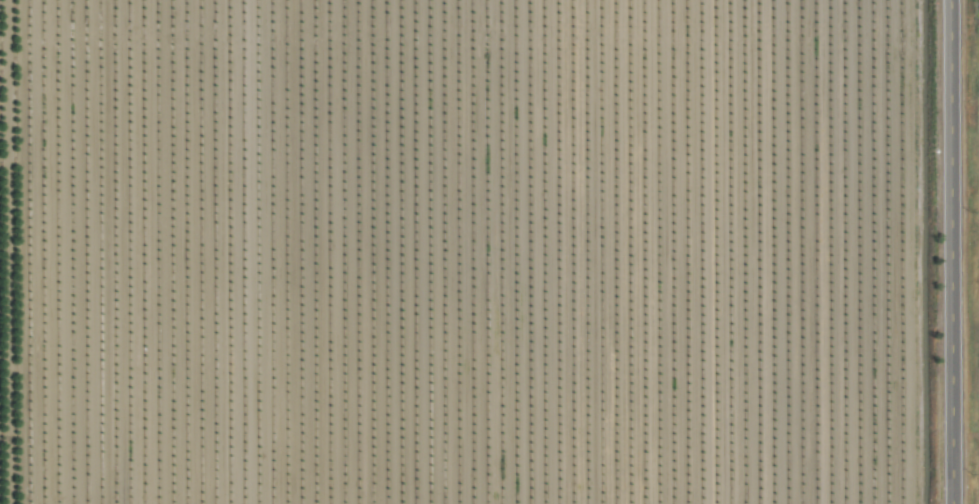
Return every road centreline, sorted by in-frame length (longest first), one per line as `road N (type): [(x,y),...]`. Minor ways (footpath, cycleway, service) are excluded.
road 1 (tertiary): [(952,0),(952,503)]

